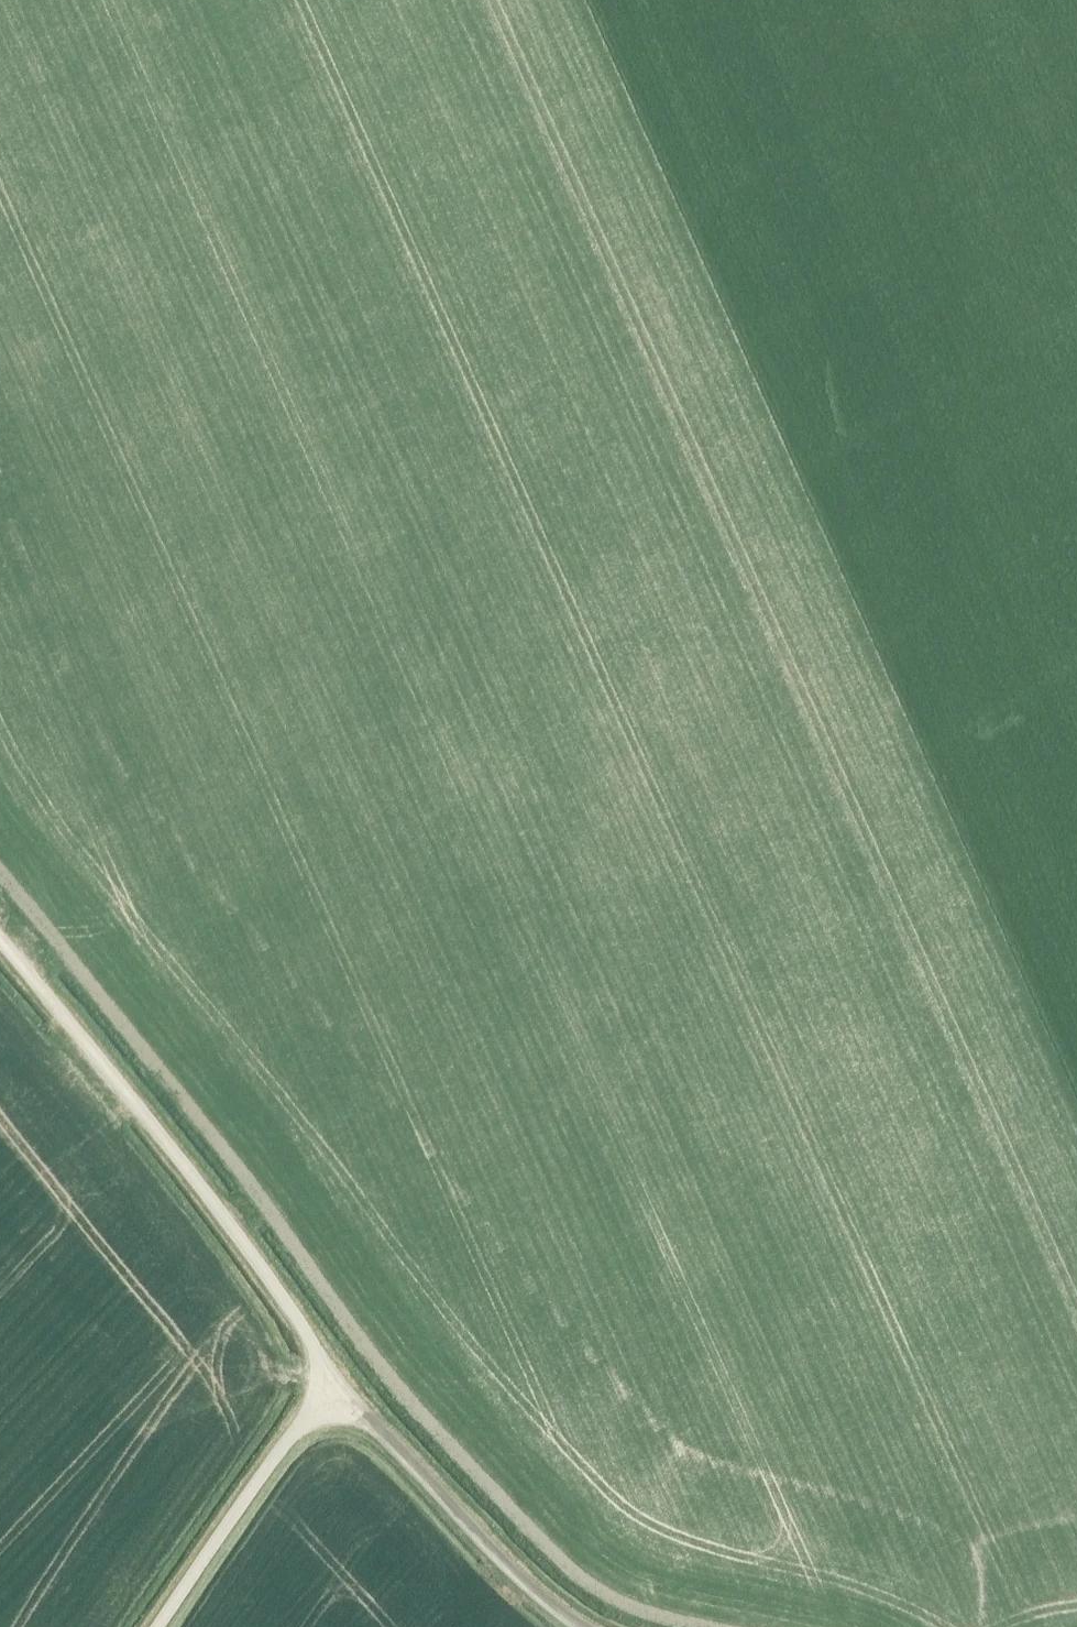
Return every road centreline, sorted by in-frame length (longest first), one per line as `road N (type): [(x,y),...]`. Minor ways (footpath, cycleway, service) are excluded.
road 1 (unclassified): [(336,1391),(271,1282),(202,1188),(0,938)]
road 2 (unclassified): [(582,1626),(527,1585),(336,1391)]
road 3 (unclassified): [(158,1626),(289,1436),(336,1391)]

